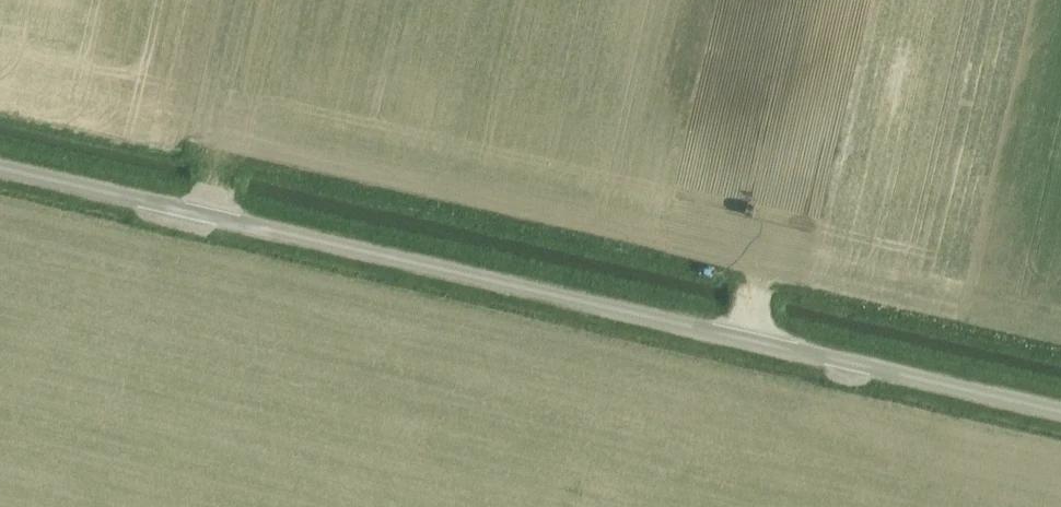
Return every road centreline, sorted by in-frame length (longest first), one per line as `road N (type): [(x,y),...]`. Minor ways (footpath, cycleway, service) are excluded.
road 1 (unclassified): [(1060,411),(0,167)]

